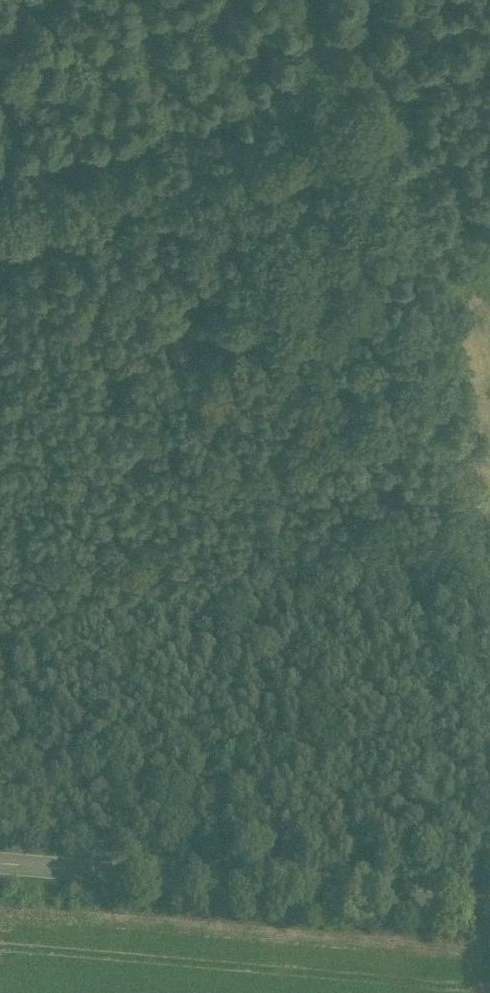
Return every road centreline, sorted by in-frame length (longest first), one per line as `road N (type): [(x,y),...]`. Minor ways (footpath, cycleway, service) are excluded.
road 1 (tertiary): [(0,865),(489,906)]

